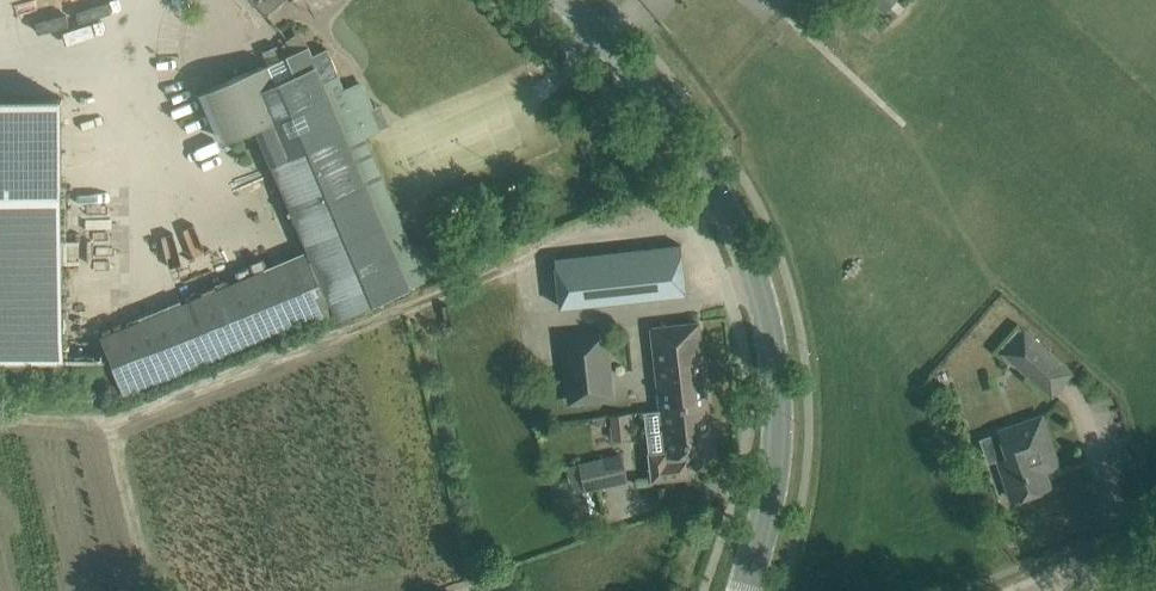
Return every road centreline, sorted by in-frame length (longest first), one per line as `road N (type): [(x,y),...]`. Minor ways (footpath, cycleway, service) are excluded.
road 1 (secondary): [(744,590),(779,434),(760,290),(698,160),(566,0)]

